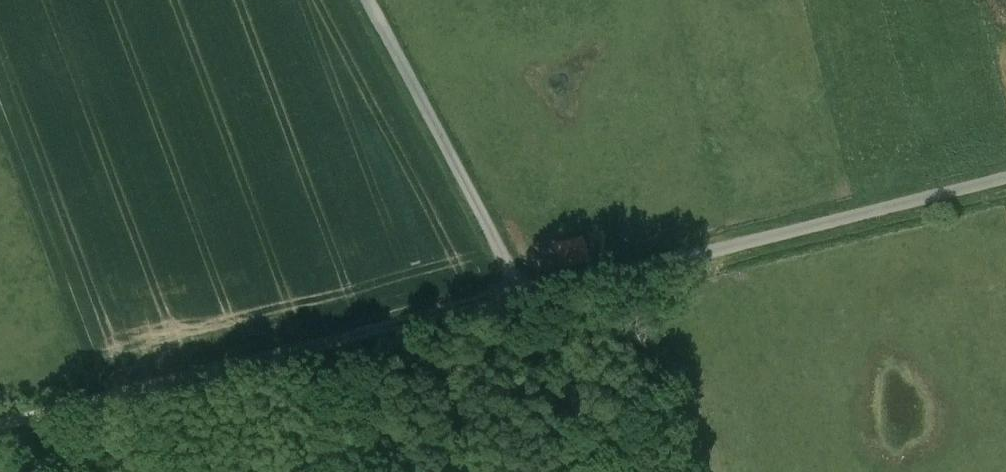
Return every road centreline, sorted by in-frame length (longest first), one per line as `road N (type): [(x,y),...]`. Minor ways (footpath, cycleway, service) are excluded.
road 1 (track): [(0,423),(526,291),(368,0)]
road 2 (unclassified): [(1005,172),(526,291)]
road 3 (track): [(611,471),(517,293)]

